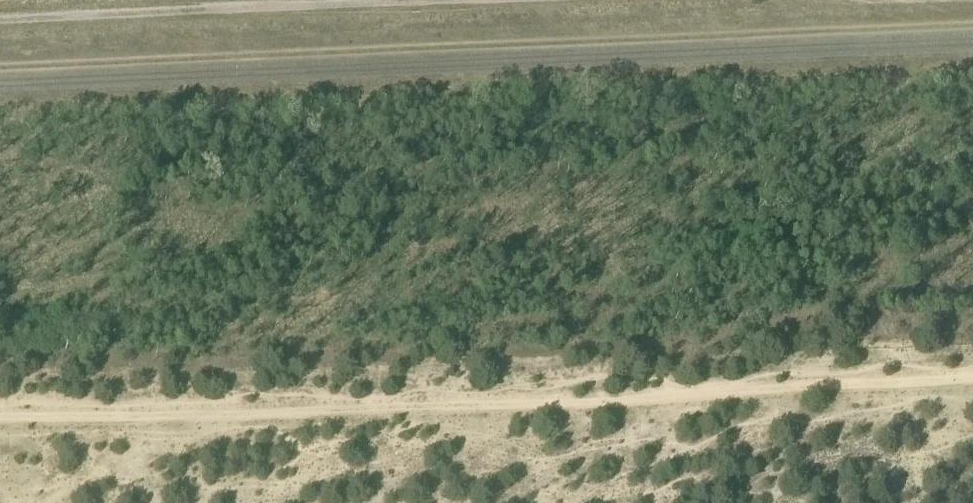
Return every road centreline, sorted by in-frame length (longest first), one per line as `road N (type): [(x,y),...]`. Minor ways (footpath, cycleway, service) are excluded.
road 1 (track): [(0,421),(972,390)]
road 2 (track): [(0,20),(422,0)]

